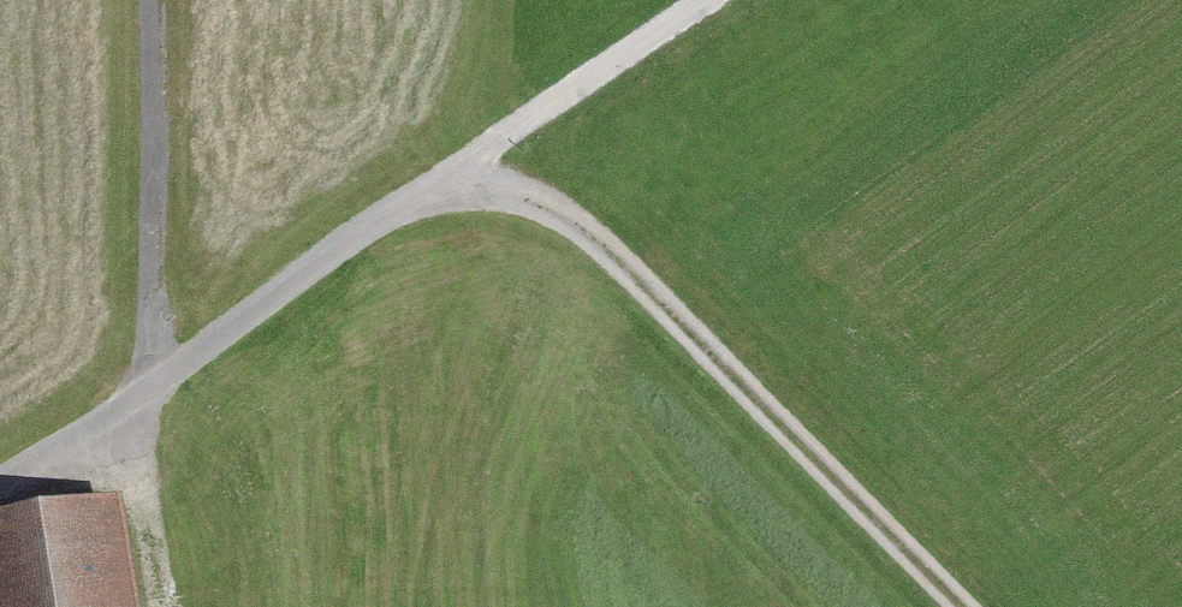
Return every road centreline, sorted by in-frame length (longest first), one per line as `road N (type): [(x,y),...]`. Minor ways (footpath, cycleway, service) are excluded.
road 1 (track): [(0,497),(714,0)]
road 2 (track): [(447,186),(547,201),(950,606)]
road 3 (track): [(151,0),(164,383),(149,479)]

